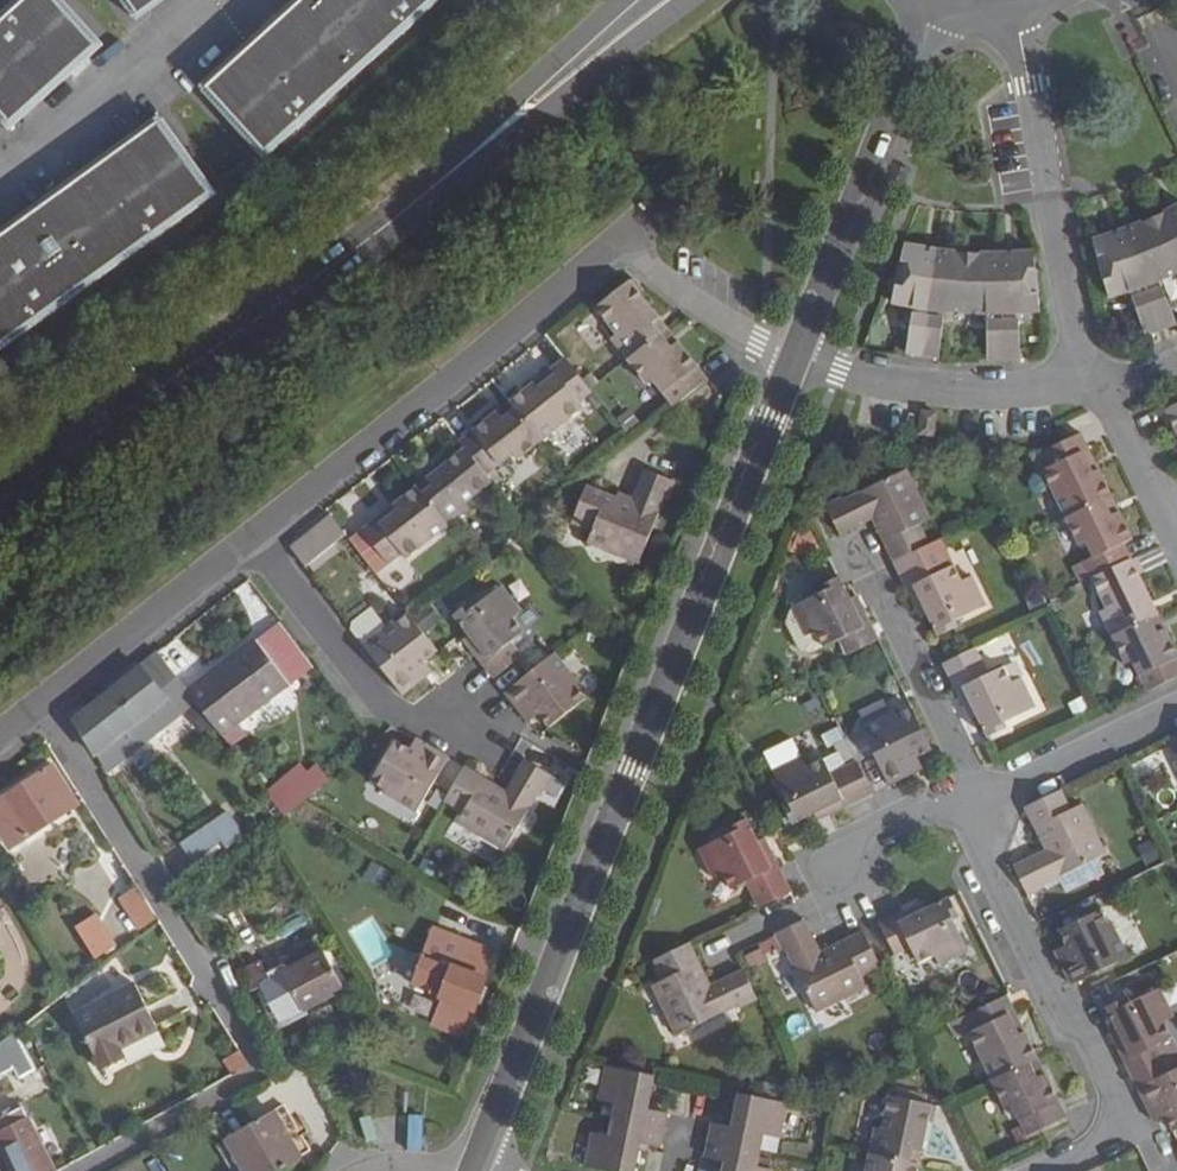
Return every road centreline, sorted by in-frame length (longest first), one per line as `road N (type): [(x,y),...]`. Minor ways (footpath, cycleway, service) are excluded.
road 1 (residential): [(797,356),(475,1170)]
road 2 (tertiary): [(0,505),(657,0)]
road 3 (residential): [(797,356),(709,309),(617,241),(251,536)]
road 4 (residential): [(42,703),(264,1067),(80,1170)]
road 5 (residential): [(979,801),(992,869),(1047,993),(1076,1021),(1112,1090),(1116,1124),(1093,1150),(1053,1170)]
road 6 (residential): [(1013,11),(1080,346),(1099,385)]
road 7 (residential): [(935,6),(797,356)]
road 8 (residential): [(251,536),(343,655),(404,718),(481,717)]
road 9 (residential): [(1099,385),(917,388),(797,356)]
road 10 (residential): [(863,555),(979,801)]
road 11 (residential): [(251,536),(42,703)]
road 12 (residential): [(1176,708),(979,801)]
road 13 (residential): [(1099,385),(1176,545)]
road 14 (residential): [(979,801),(825,874)]

